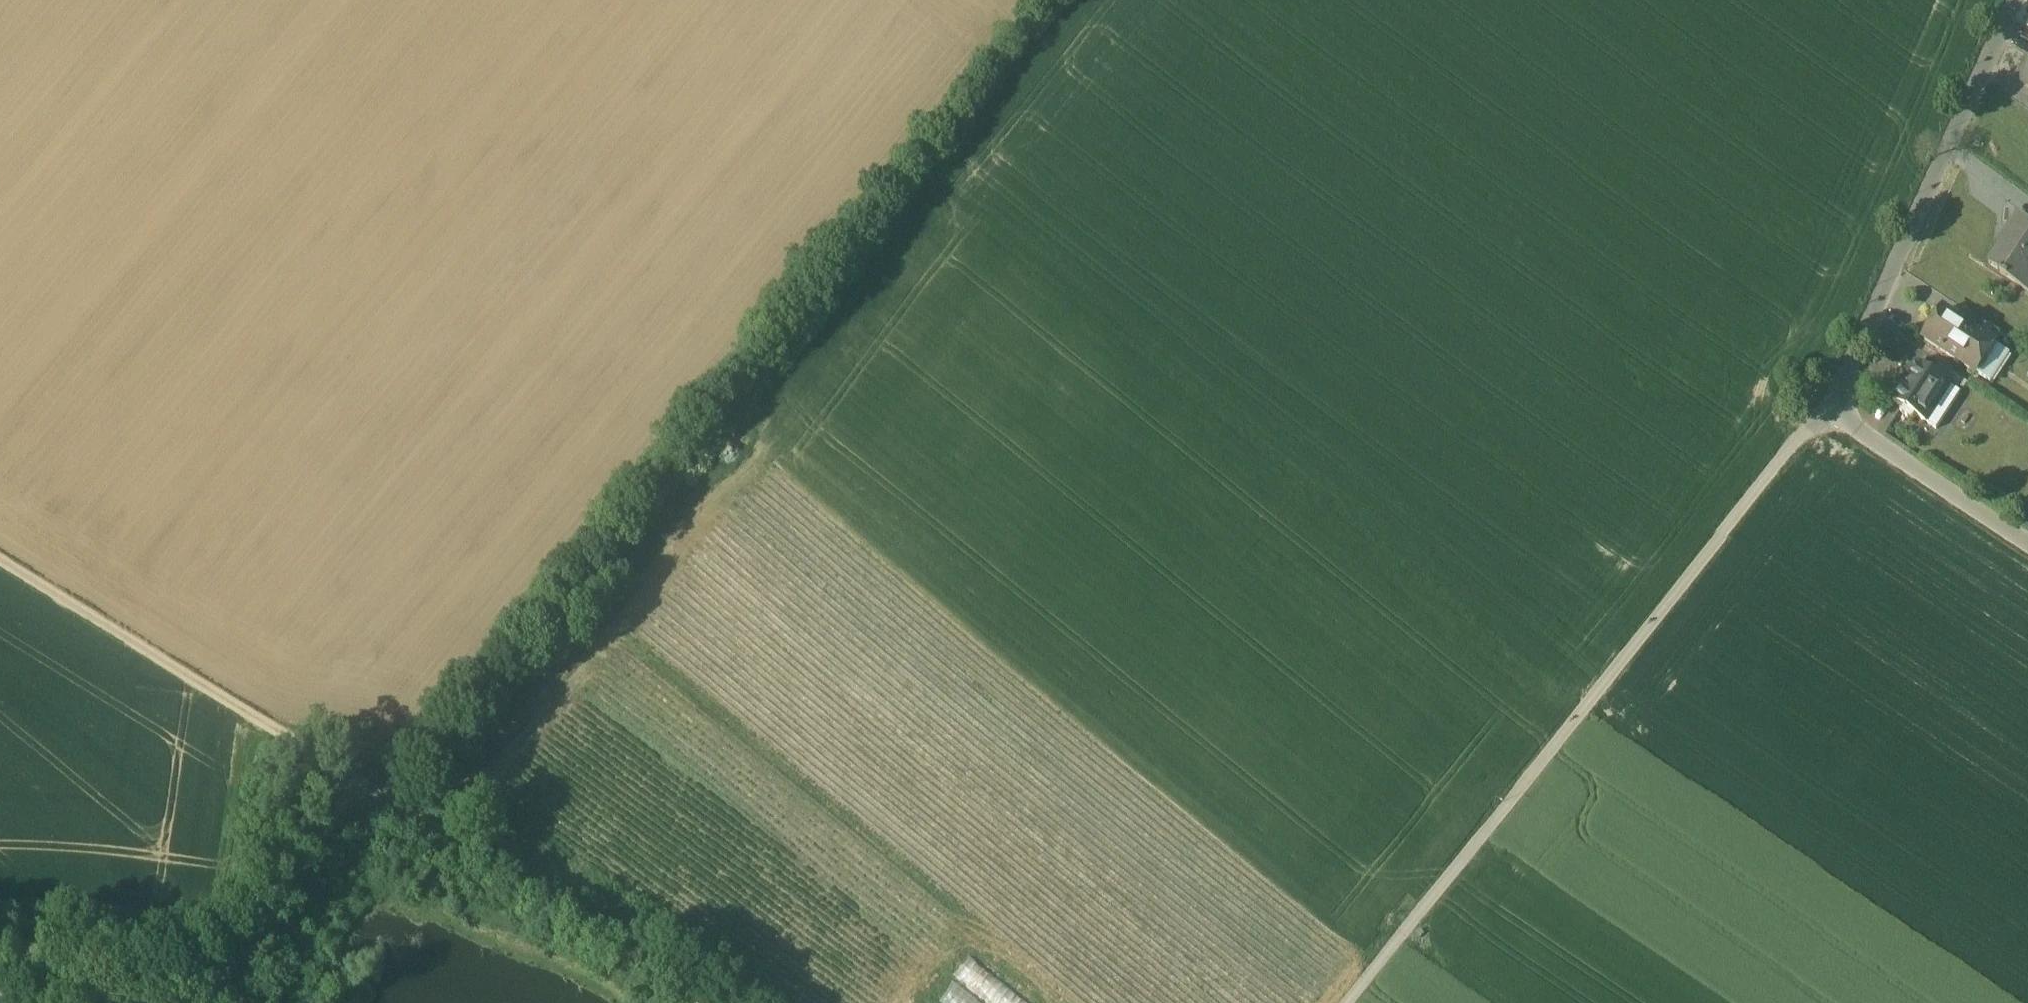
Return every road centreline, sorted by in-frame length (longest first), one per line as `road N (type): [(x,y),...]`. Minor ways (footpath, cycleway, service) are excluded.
road 1 (track): [(1831,413),(1351,1002)]
road 2 (residential): [(2027,550),(1831,413),(2017,0)]
road 3 (track): [(0,954),(45,952),(152,988),(198,989),(248,965),(357,784)]
road 4 (track): [(0,562),(357,784)]
road 5 (track): [(357,784),(699,1001)]

